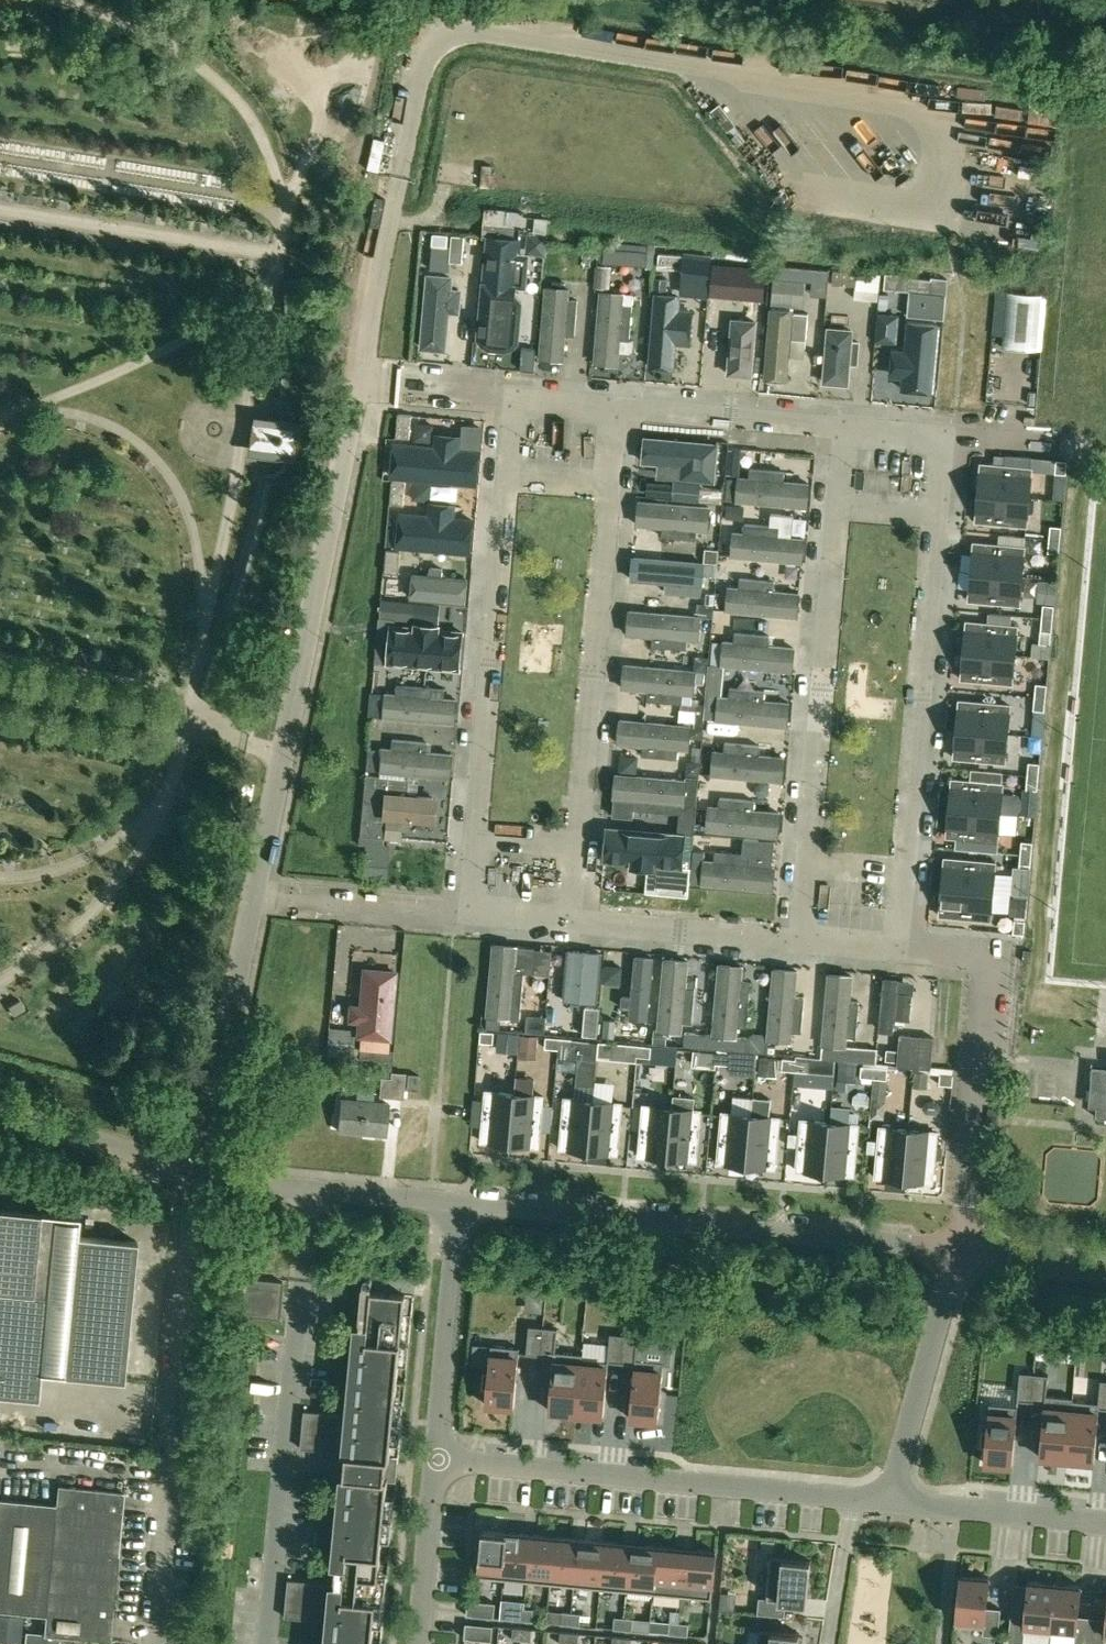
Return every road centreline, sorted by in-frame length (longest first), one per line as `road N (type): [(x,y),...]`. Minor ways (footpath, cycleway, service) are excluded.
road 1 (residential): [(254,897),(358,374),(521,388)]
road 2 (unclassified): [(962,1253),(463,1211)]
road 3 (unclassified): [(154,1643),(198,1172)]
road 4 (residential): [(438,1463),(855,1500)]
road 5 (residential): [(962,1253),(992,957),(896,948)]
road 6 (residential): [(809,866),(842,506)]
road 7 (residential): [(903,872),(935,514)]
road 8 (residential): [(478,836),(512,480)]
road 9 (residential): [(572,843),(604,488)]
road 10 (unclassified): [(198,1172),(254,897)]
road 11 (residential): [(962,1253),(894,1503)]
road 12 (residential): [(438,1463),(463,1211)]
road 13 (residential): [(611,397),(849,418)]
road 14 (residential): [(802,942),(565,921)]
road 15 (residential): [(471,914),(254,897)]
road 16 (residential): [(894,1503),(1105,1524)]
road 17 (unclassified): [(198,1172),(0,1116)]
road 18 (residential): [(422,1643),(438,1463)]
road 19 (unclassified): [(463,1211),(310,1194)]
road 20 (residential): [(855,1500),(833,1643)]
road 21 (unclassified): [(1105,1266),(962,1253)]

